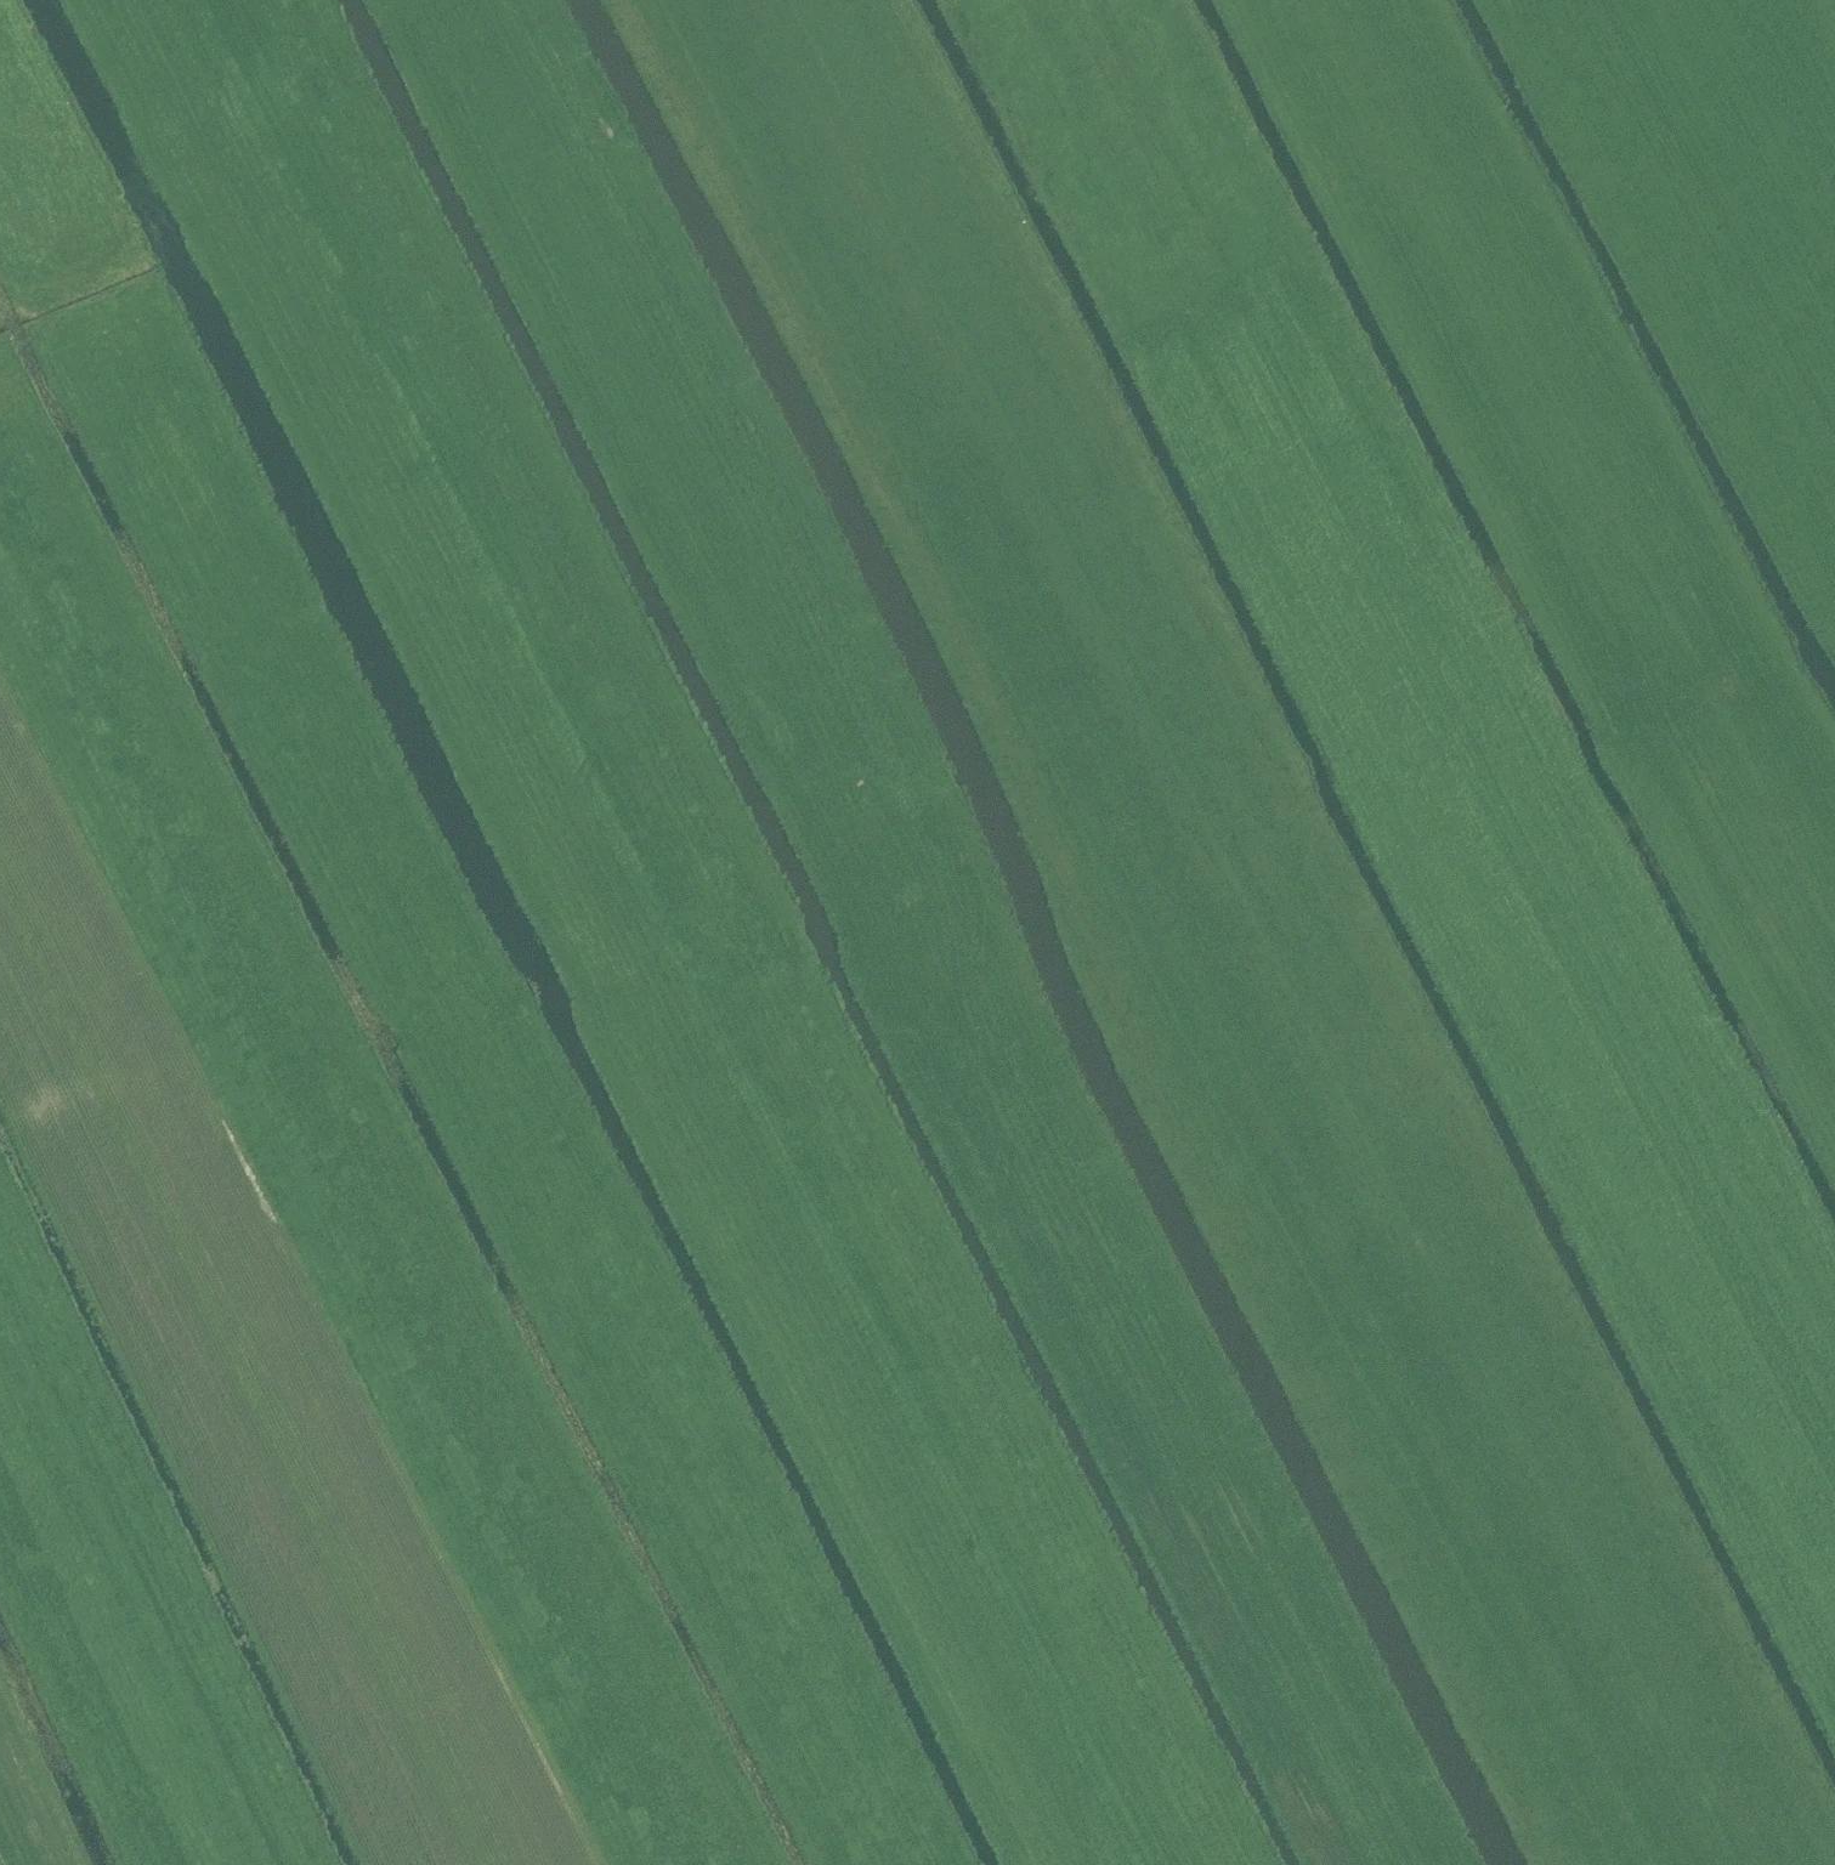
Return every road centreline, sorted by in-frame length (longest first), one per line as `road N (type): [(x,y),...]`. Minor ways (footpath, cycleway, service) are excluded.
road 1 (track): [(1435,1864),(503,0)]

